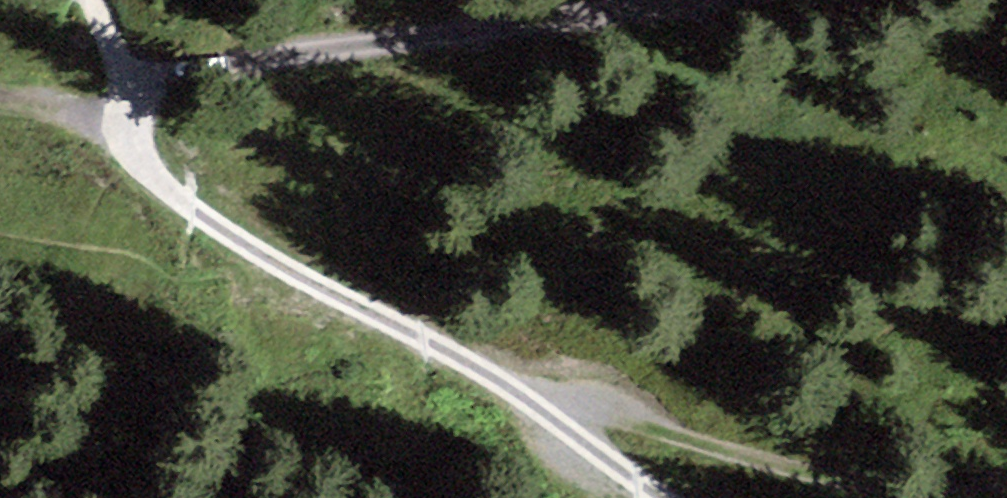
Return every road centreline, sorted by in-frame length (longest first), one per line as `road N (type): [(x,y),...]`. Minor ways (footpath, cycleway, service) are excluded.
road 1 (track): [(658,0),(213,67),(133,95)]
road 2 (track): [(557,401),(784,469),(918,486),(1006,480)]
road 3 (track): [(557,401),(271,253)]
road 4 (track): [(271,253),(179,190),(152,152),(91,0)]
road 5 (track): [(682,497),(557,401)]

